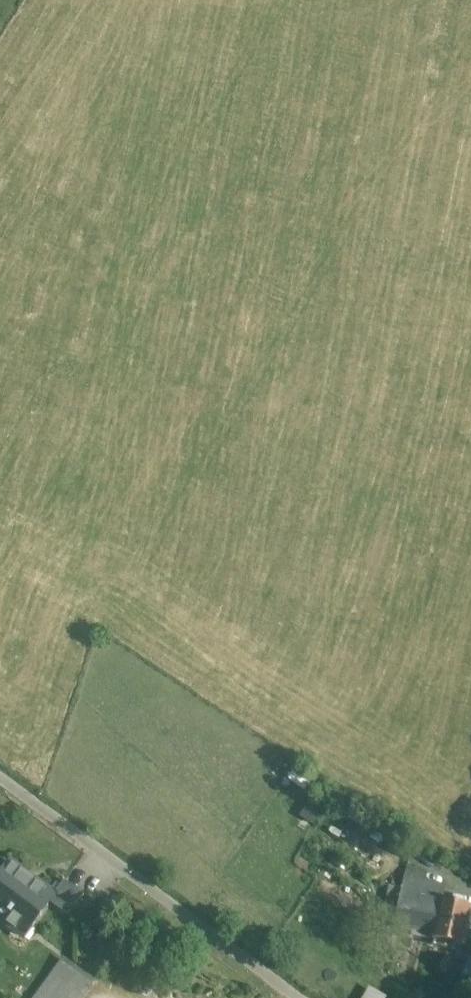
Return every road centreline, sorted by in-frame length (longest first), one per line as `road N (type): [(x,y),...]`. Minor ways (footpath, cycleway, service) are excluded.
road 1 (track): [(311,997),(0,767)]

